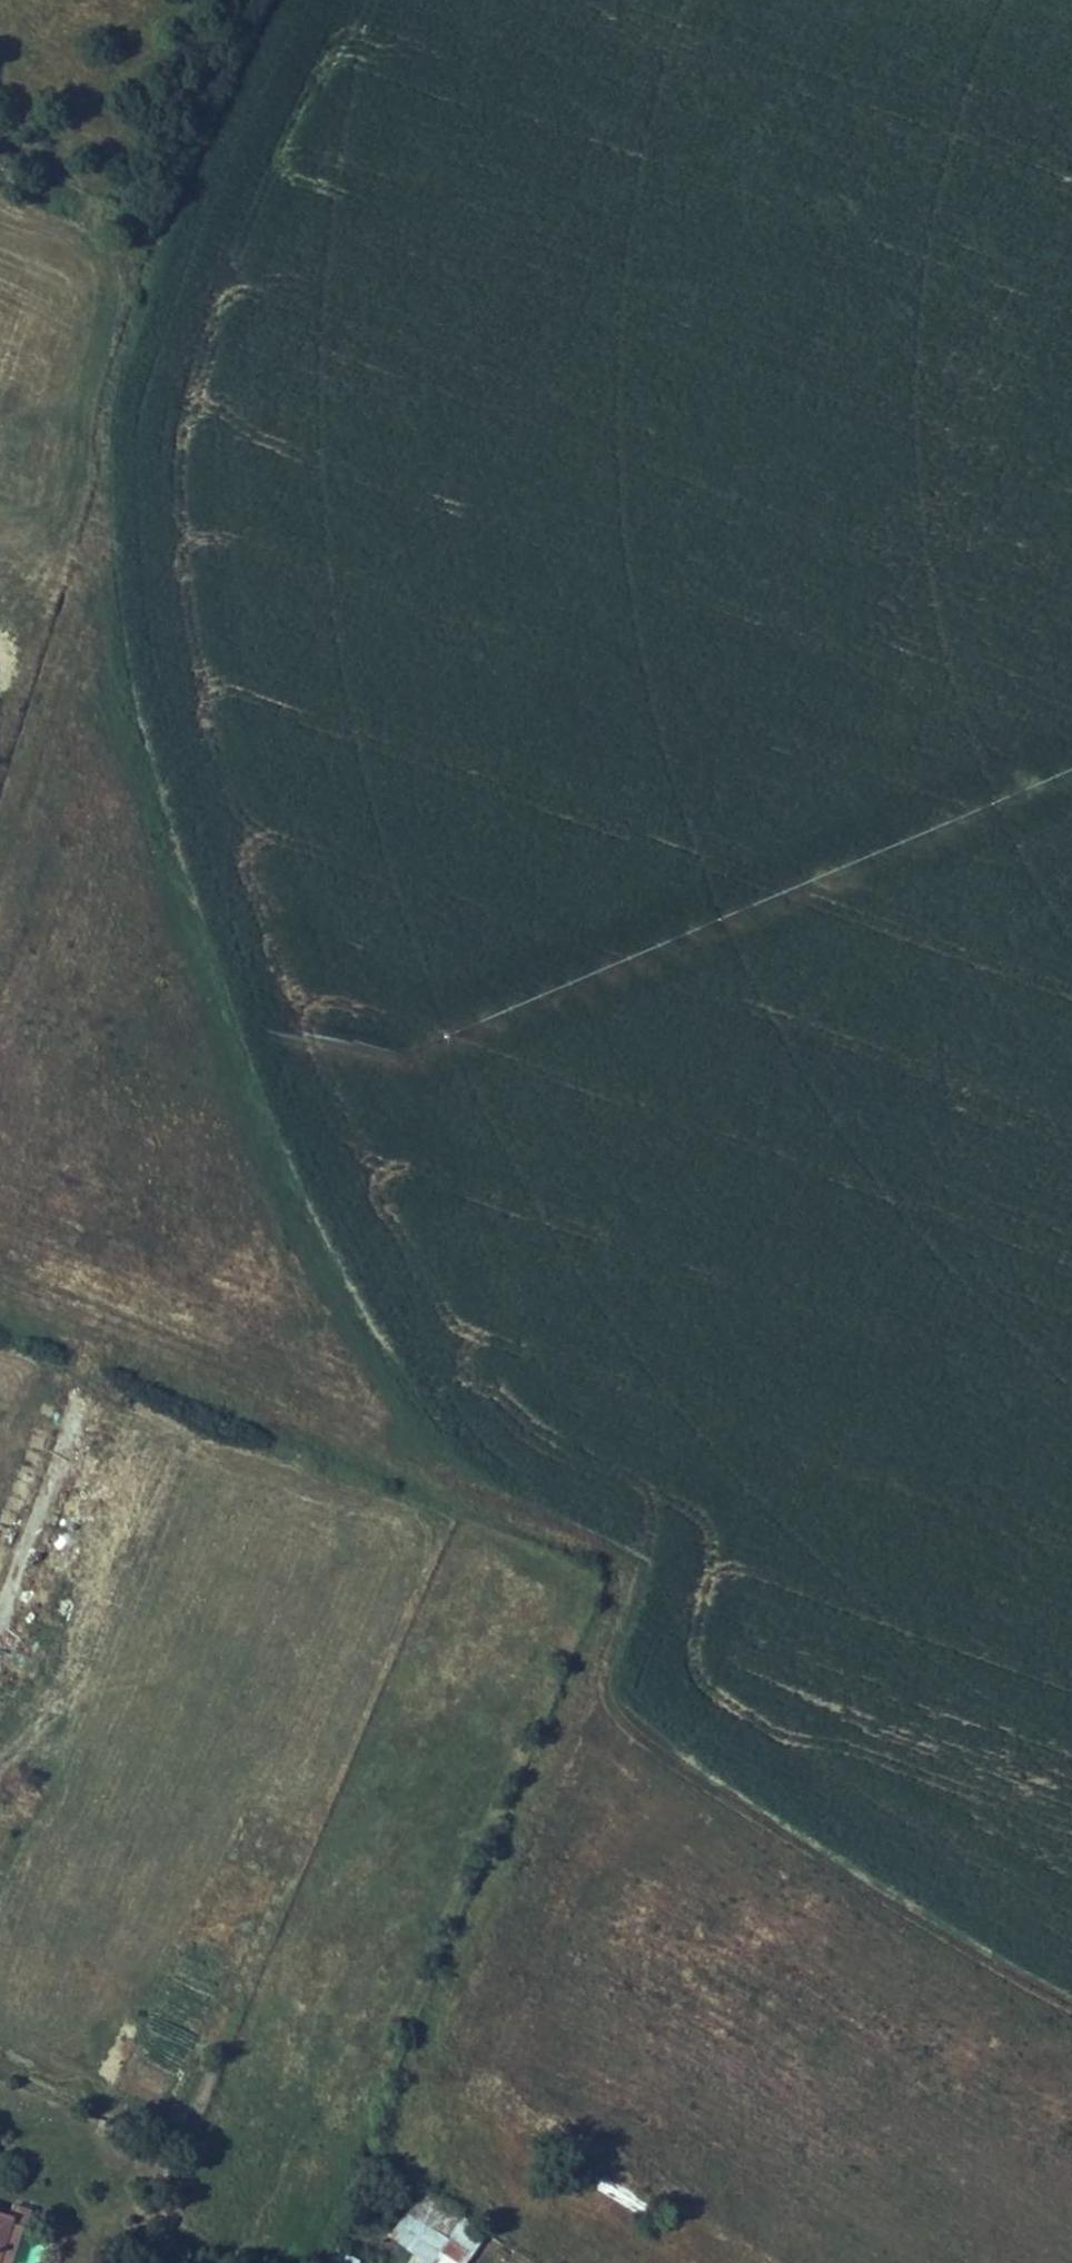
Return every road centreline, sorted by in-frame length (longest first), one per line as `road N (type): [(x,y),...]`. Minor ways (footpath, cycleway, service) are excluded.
road 1 (track): [(0,1608),(76,1425)]

